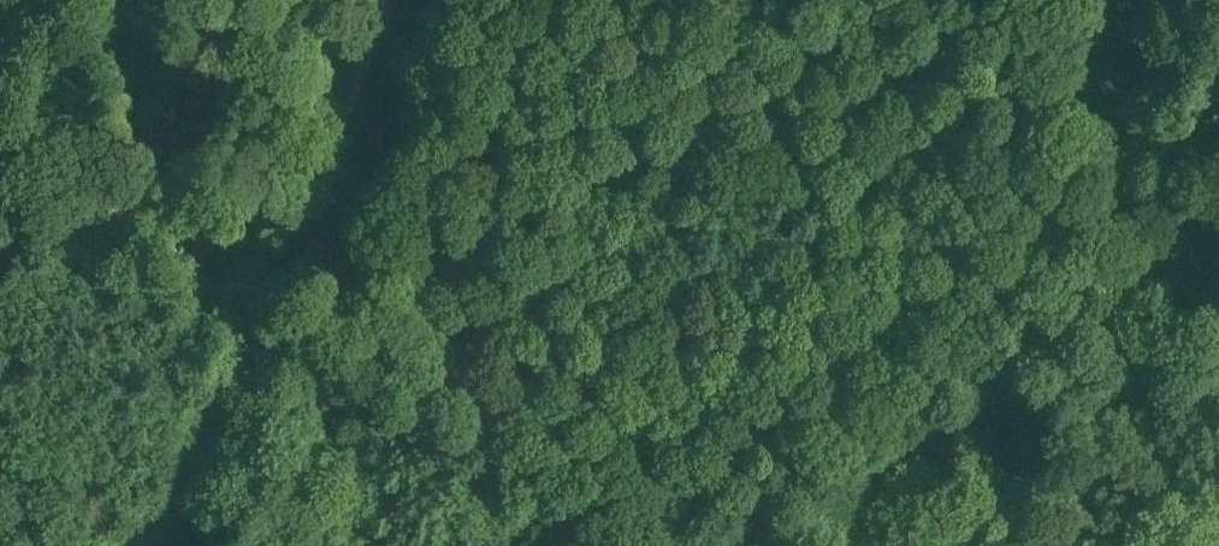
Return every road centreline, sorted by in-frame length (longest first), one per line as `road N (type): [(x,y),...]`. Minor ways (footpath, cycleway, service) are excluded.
road 1 (track): [(98,0),(355,110),(439,291),(577,545)]
road 2 (track): [(168,545),(398,0)]
road 3 (track): [(1128,125),(805,0)]

